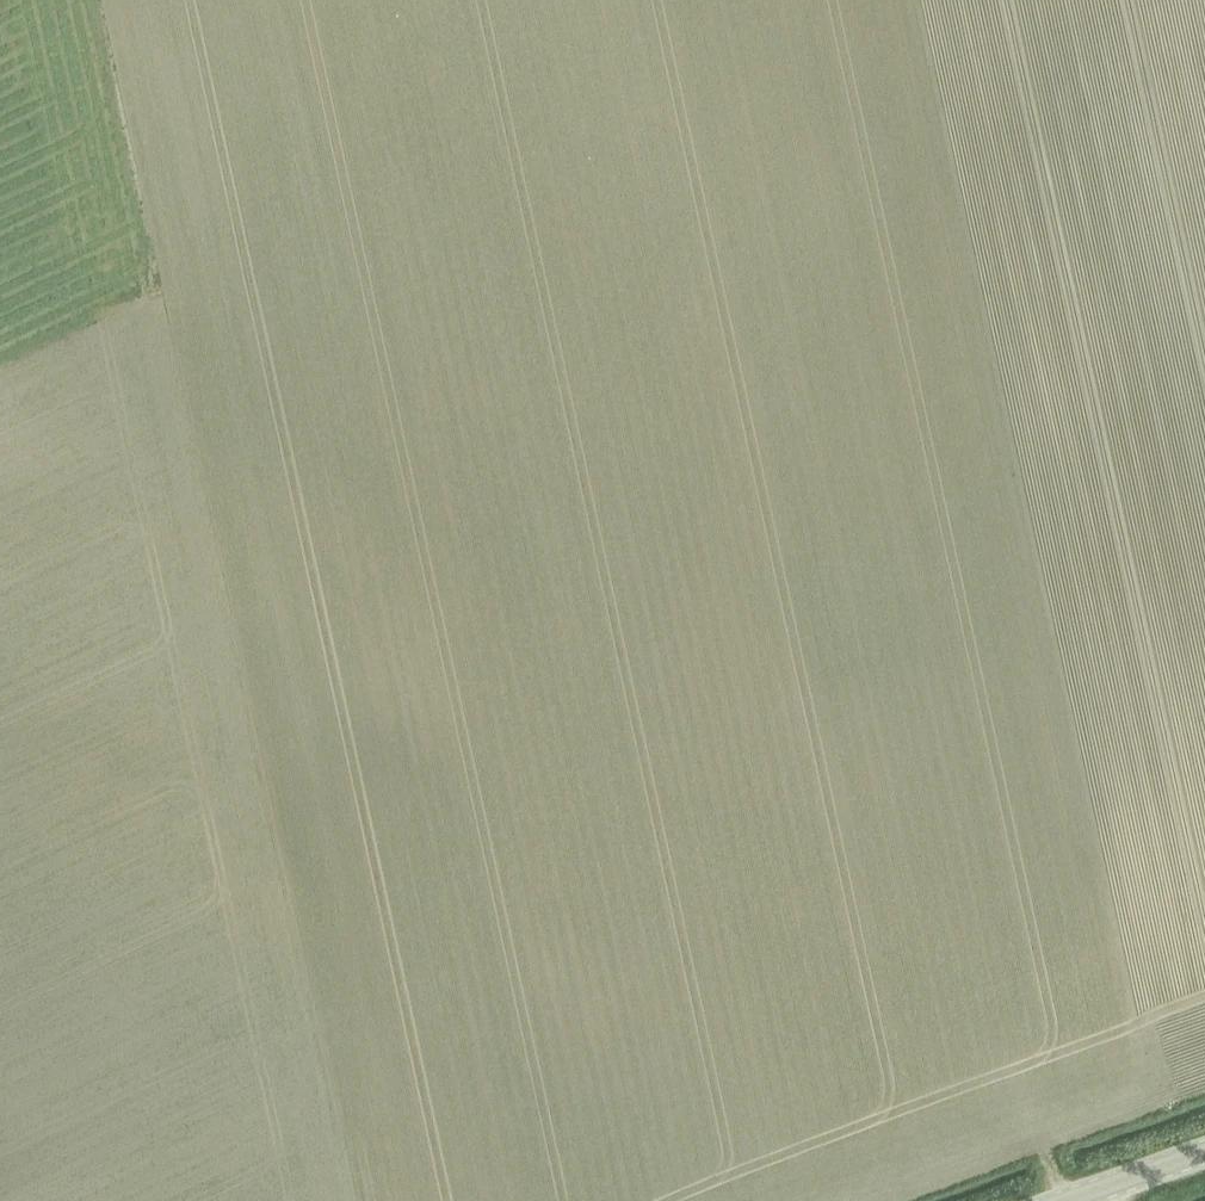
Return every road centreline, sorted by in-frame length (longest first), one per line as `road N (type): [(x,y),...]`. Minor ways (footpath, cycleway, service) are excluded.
road 1 (tertiary): [(1057,1200),(1204,1149)]

